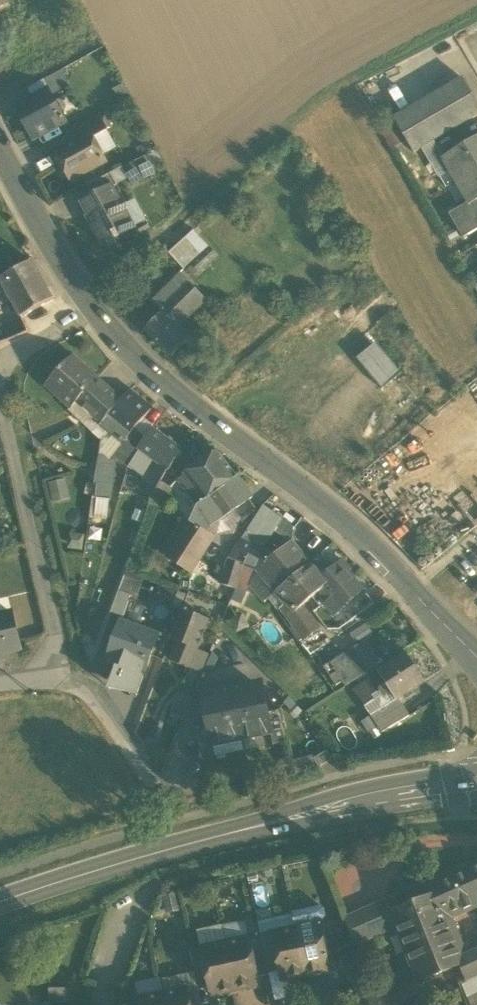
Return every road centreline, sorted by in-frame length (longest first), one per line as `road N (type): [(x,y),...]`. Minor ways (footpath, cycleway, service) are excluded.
road 1 (secondary): [(476,790),(177,846),(0,902)]
road 2 (track): [(86,299),(351,79),(476,14)]
road 3 (tertiary): [(410,589),(286,474),(160,382),(101,318)]
road 4 (residential): [(73,671),(5,359)]
road 5 (tertiary): [(101,318),(0,157)]
road 6 (unclassified): [(73,671),(151,784)]

